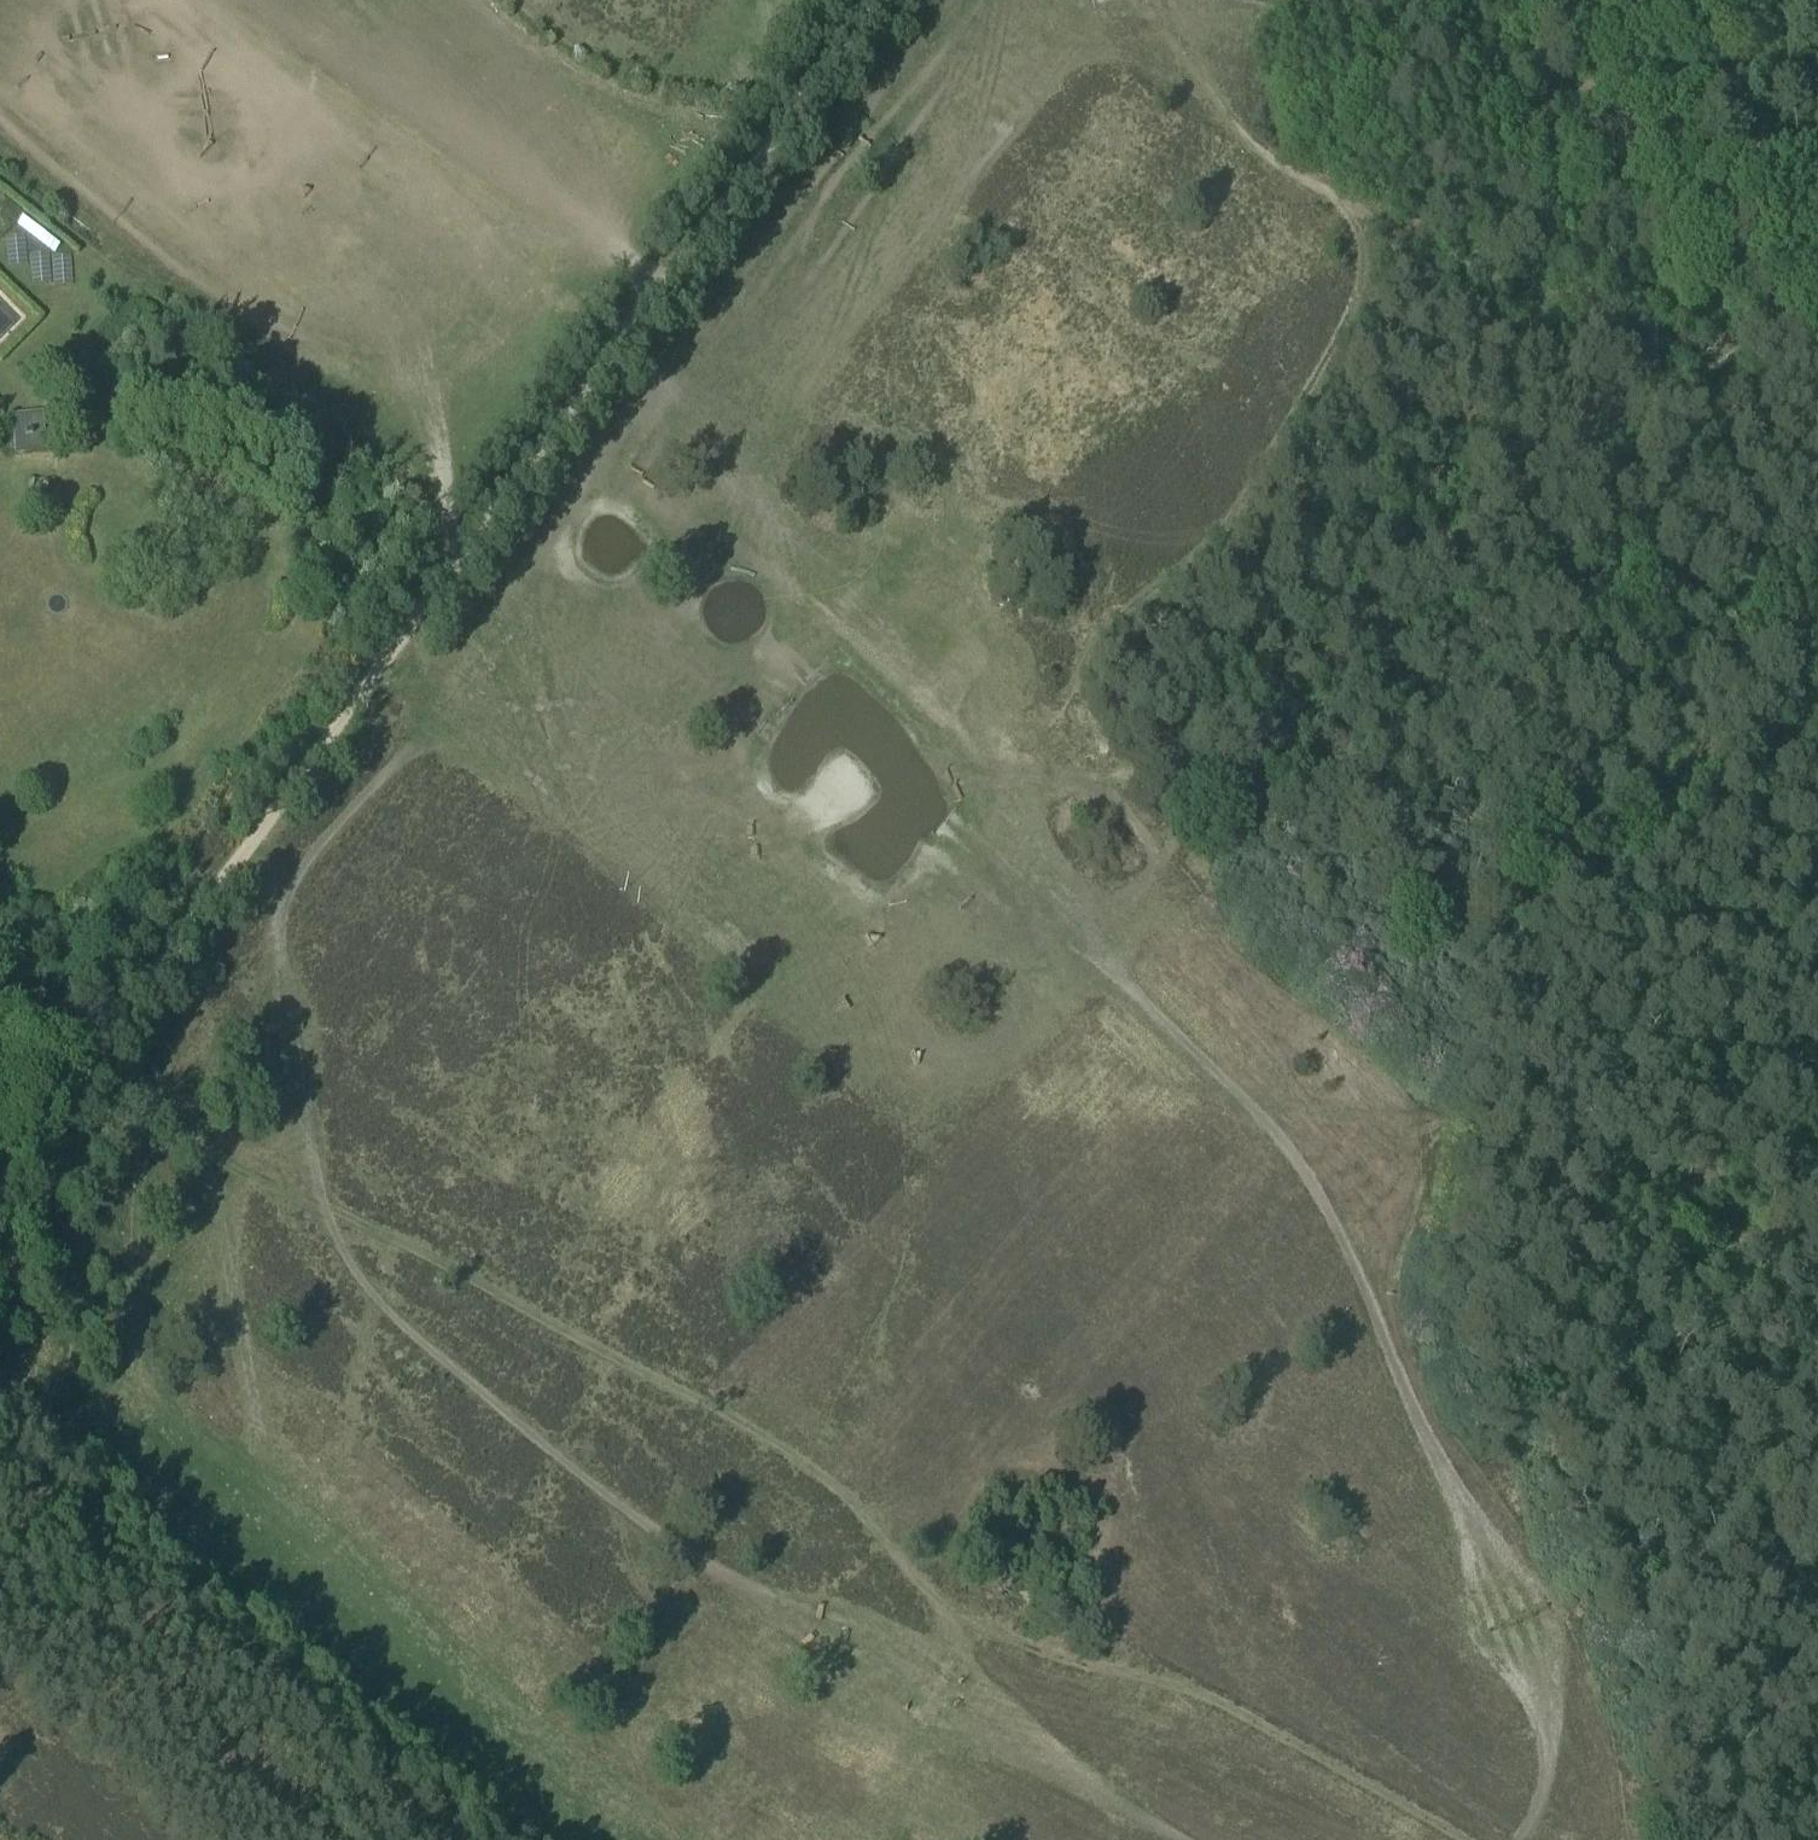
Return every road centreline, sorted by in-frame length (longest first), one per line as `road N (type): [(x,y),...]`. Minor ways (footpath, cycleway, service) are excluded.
road 1 (track): [(980,0),(597,452),(288,879),(255,939),(261,1004),(283,1107),(357,1274),(467,1383),(571,1476),(778,1620),(1163,1839)]
road 2 (track): [(1622,1839),(1606,1712),(1590,1667),(1520,1540),(1437,1414),(1405,1337),(1396,1284),(1423,1155),(1416,1109),(1141,836),(1084,727),(1090,663),(1127,620),(1201,564),(1317,394),(1353,324),(1367,263),(1358,212)]
road 3 (track): [(90,1062),(185,1132),(791,1456),(853,1503),(935,1601),(976,1627),(1196,1693),(1465,1839)]
road 4 (track): [(1817,294),(1451,542),(1353,593),(1281,652),(1199,738),(1110,782),(1060,789),(1006,774),(969,750),(808,603),(560,427)]
road 5 (track): [(0,1184),(876,0)]
road 6 (track): [(1520,1839),(1539,1807),(1554,1742),(1535,1645),(1405,1398),(1339,1223),(1282,1142),(1166,1025),(969,750)]
road 7 (track): [(1815,296),(1727,292),(1631,312),(1583,309),(1472,270),(1358,212),(1244,137),(1150,0)]

